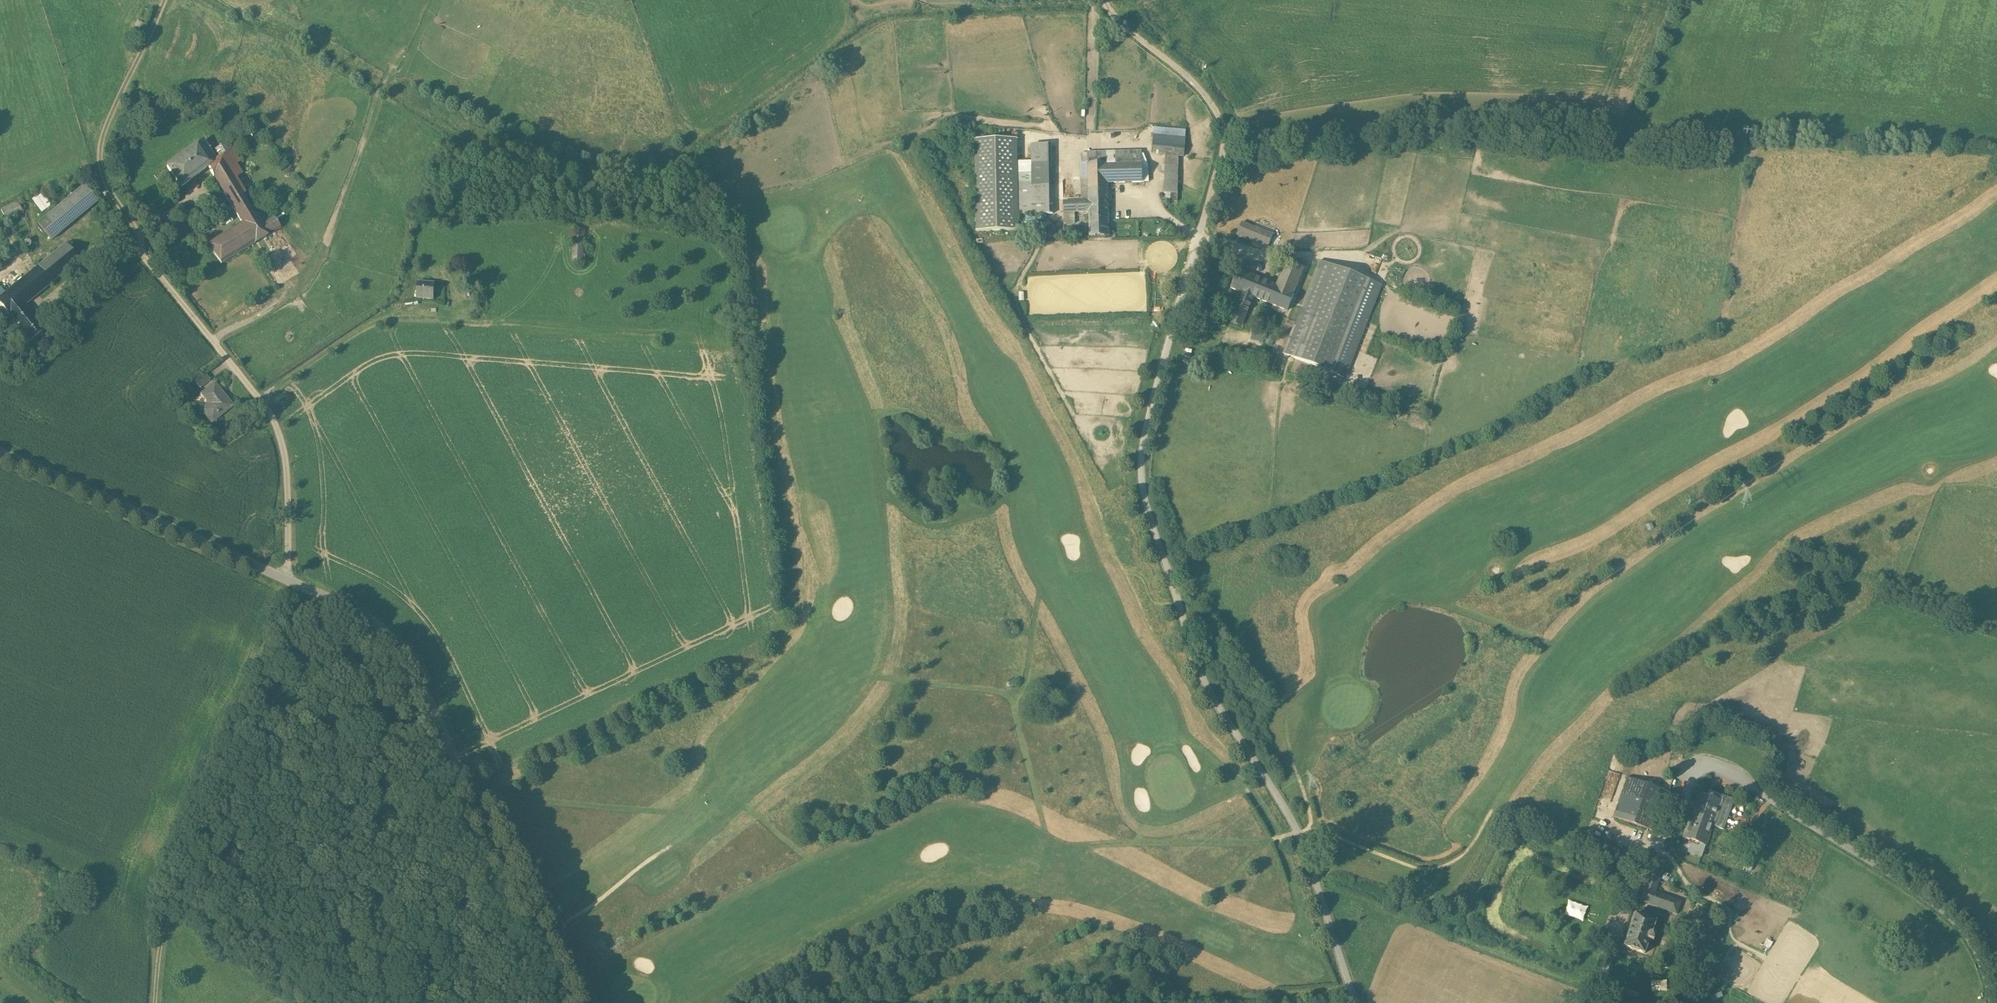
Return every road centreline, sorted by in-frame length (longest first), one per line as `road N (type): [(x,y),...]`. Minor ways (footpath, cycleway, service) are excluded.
road 1 (unclassified): [(564,1002),(416,674),(385,628),(0,451)]
road 2 (unclassified): [(1353,1002),(1297,833),(1210,691),(1144,492),(1140,448),(1199,239)]
road 3 (track): [(158,1002),(173,899),(273,684),(288,632),(291,580)]
road 4 (track): [(1103,0),(1110,17),(1209,98),(1223,123),(1199,239)]
road 5 (track): [(165,0),(101,143),(109,194),(136,237)]

